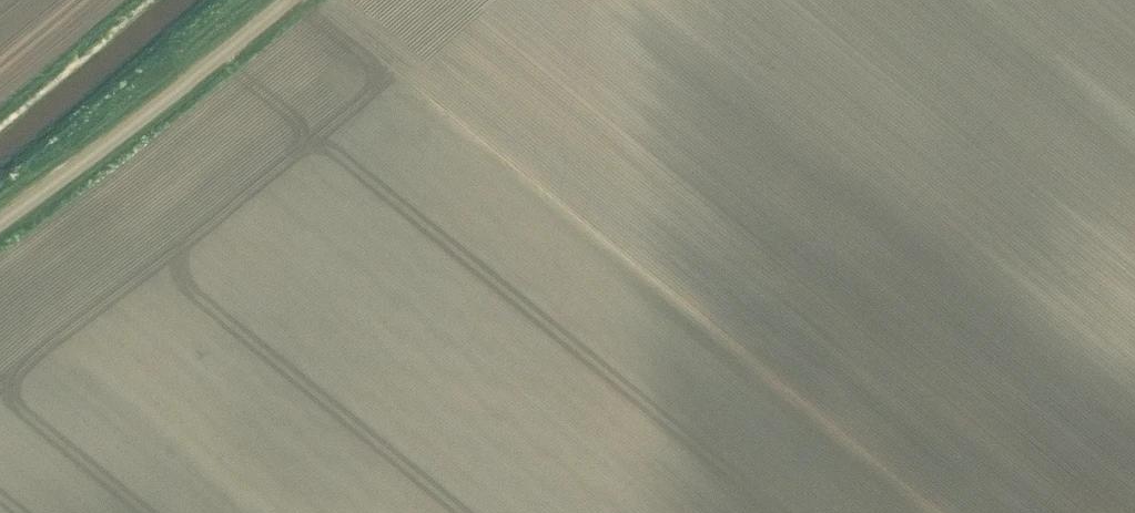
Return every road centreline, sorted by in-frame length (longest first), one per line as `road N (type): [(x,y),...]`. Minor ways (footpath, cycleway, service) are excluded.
road 1 (unclassified): [(0,217),(283,0)]

